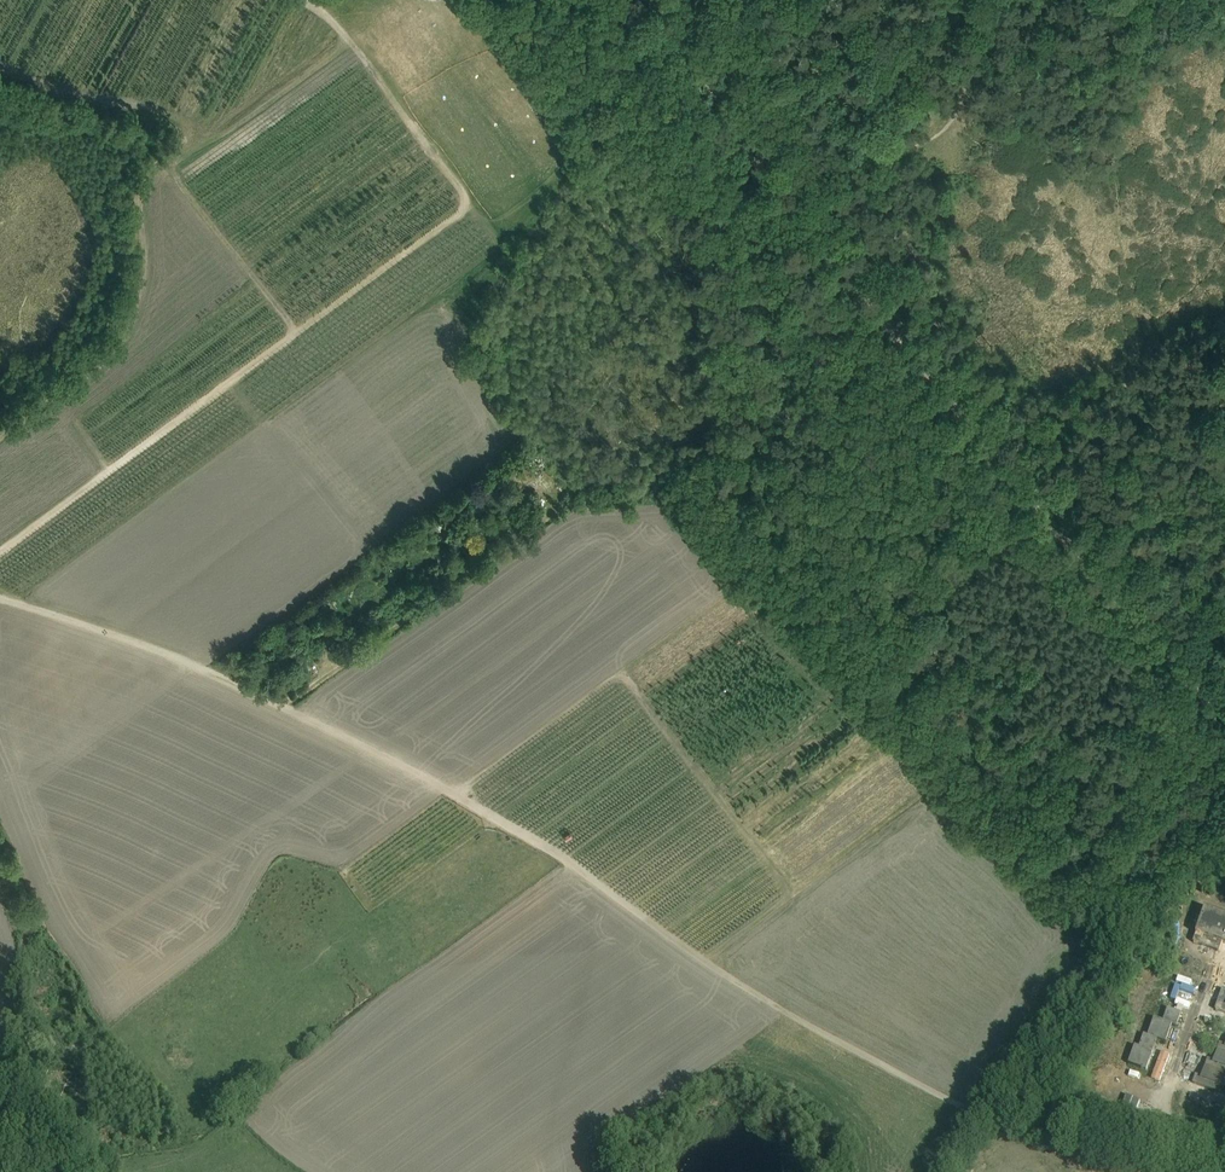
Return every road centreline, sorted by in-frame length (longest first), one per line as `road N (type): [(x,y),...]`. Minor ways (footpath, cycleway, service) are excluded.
road 1 (track): [(1176,1171),(1025,1140),(755,998),(560,857),(373,749),(169,653),(0,600)]
road 2 (track): [(305,0),(341,30),(461,190),(457,216),(0,553)]
road 3 (track): [(1224,710),(1049,520),(771,171)]
road 4 (track): [(442,788),(736,574)]
road 5 (track): [(479,568),(283,709)]
road 6 (track): [(771,171),(660,0)]

